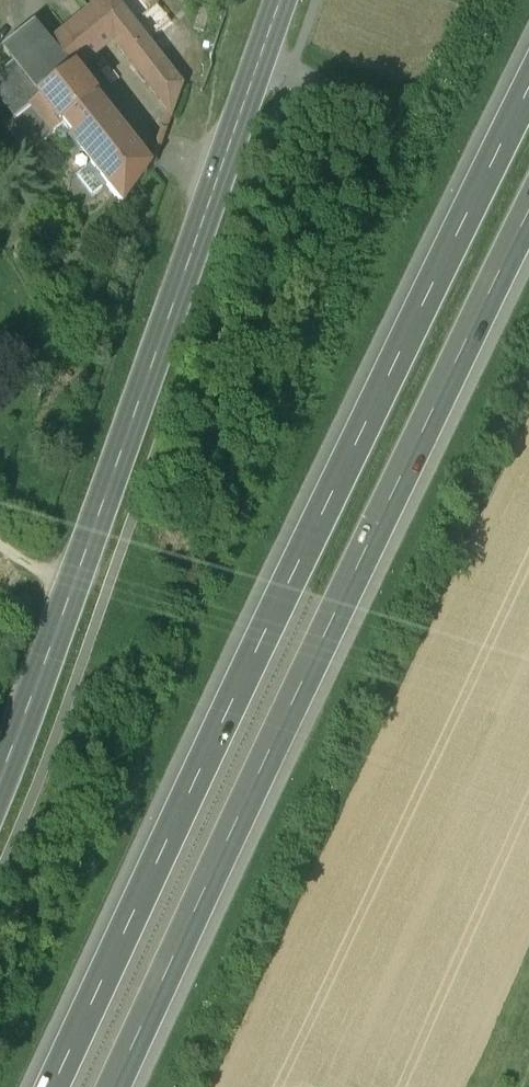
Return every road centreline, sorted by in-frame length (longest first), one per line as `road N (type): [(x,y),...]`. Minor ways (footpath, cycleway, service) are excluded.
road 1 (motorway): [(528,104),(62,1086)]
road 2 (motorway): [(125,1086),(312,675),(528,234)]
road 3 (secondary): [(282,0),(0,774)]

